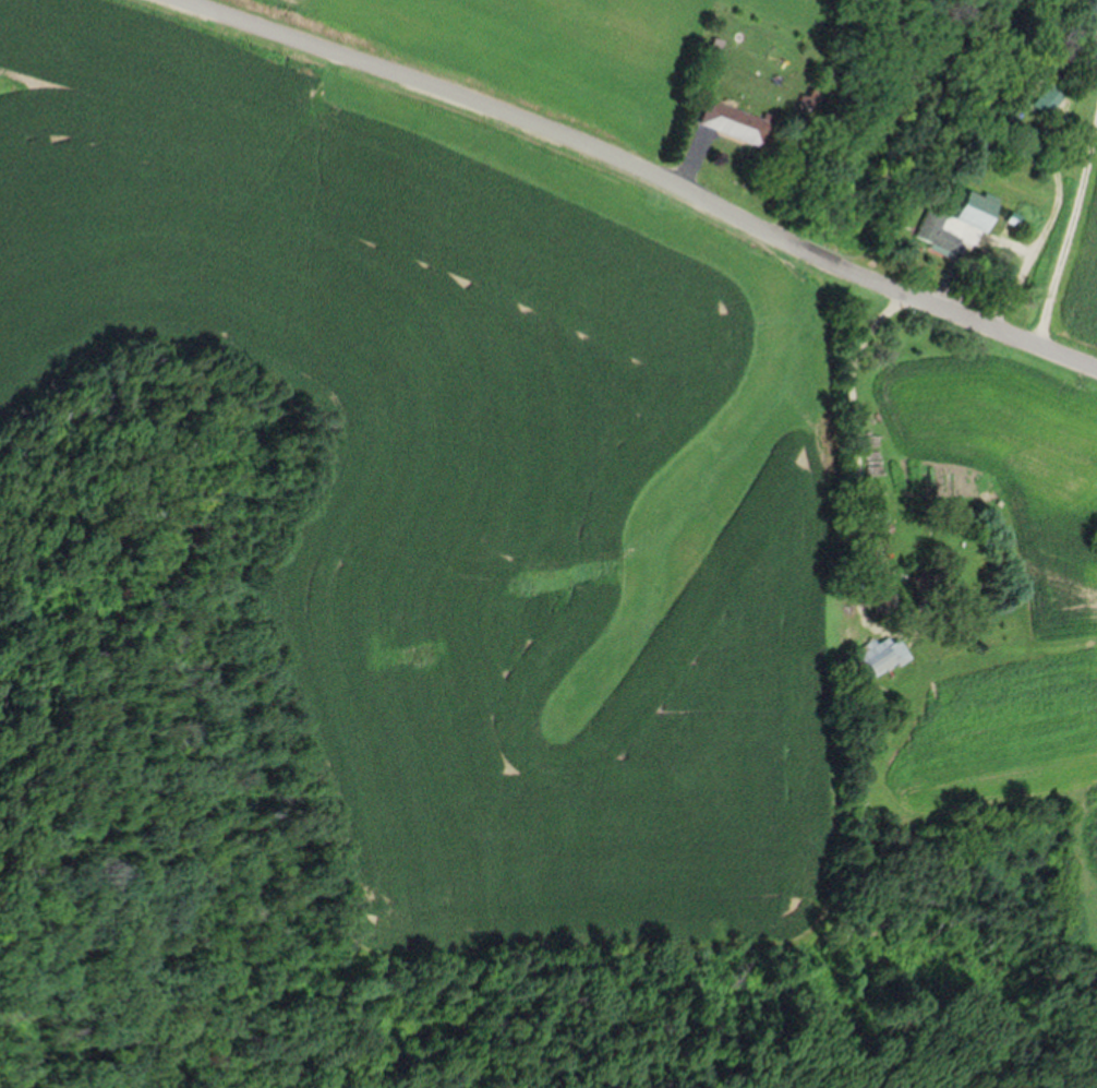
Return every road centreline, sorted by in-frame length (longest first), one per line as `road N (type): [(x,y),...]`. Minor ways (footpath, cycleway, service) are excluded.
road 1 (residential): [(1096,372),(899,291),(624,151),(169,0)]

